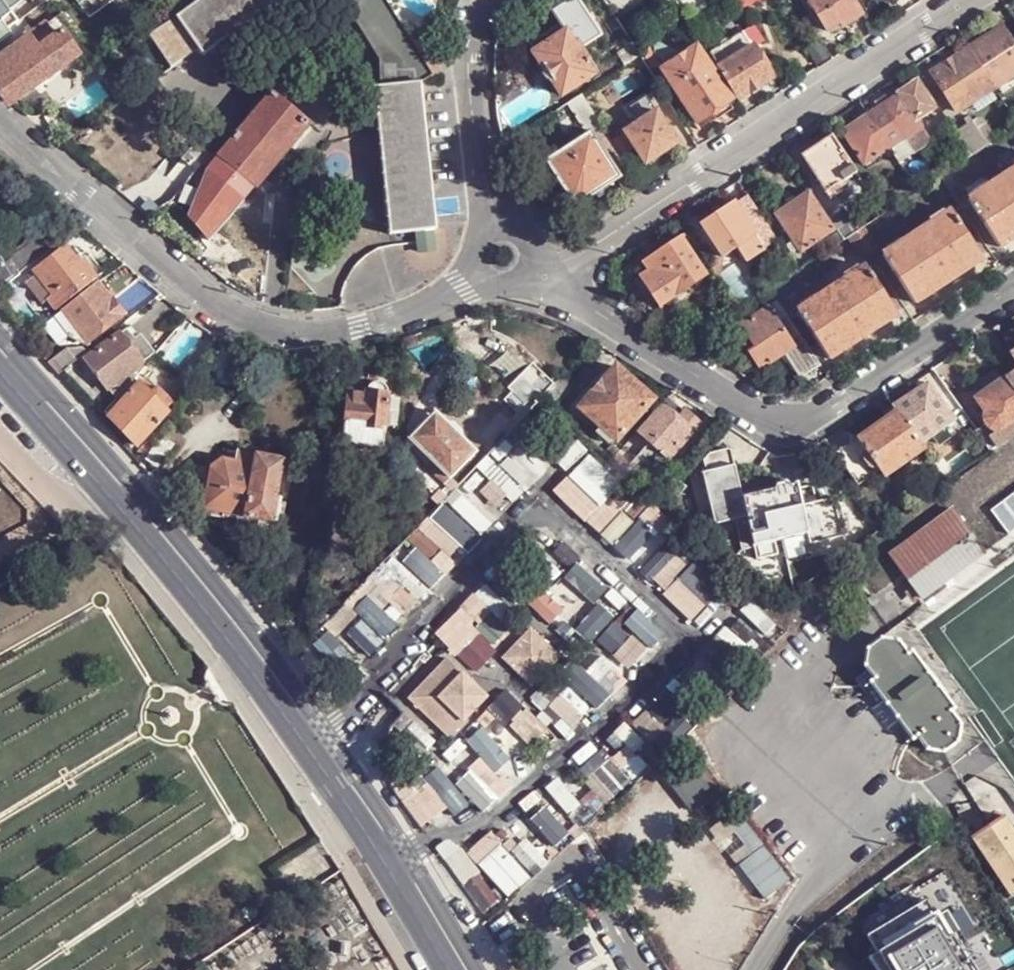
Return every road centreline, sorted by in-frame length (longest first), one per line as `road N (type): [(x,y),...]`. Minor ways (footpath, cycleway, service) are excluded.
road 1 (primary): [(450,969),(305,746),(140,522),(0,367)]
road 2 (residential): [(484,277),(361,327),(301,334),(235,322),(203,304),(0,123)]
road 3 (residential): [(1013,285),(809,418),(790,423),(527,270)]
road 4 (residential): [(971,0),(587,248),(530,259)]
road 5 (residential): [(497,232),(467,64),(493,0)]

